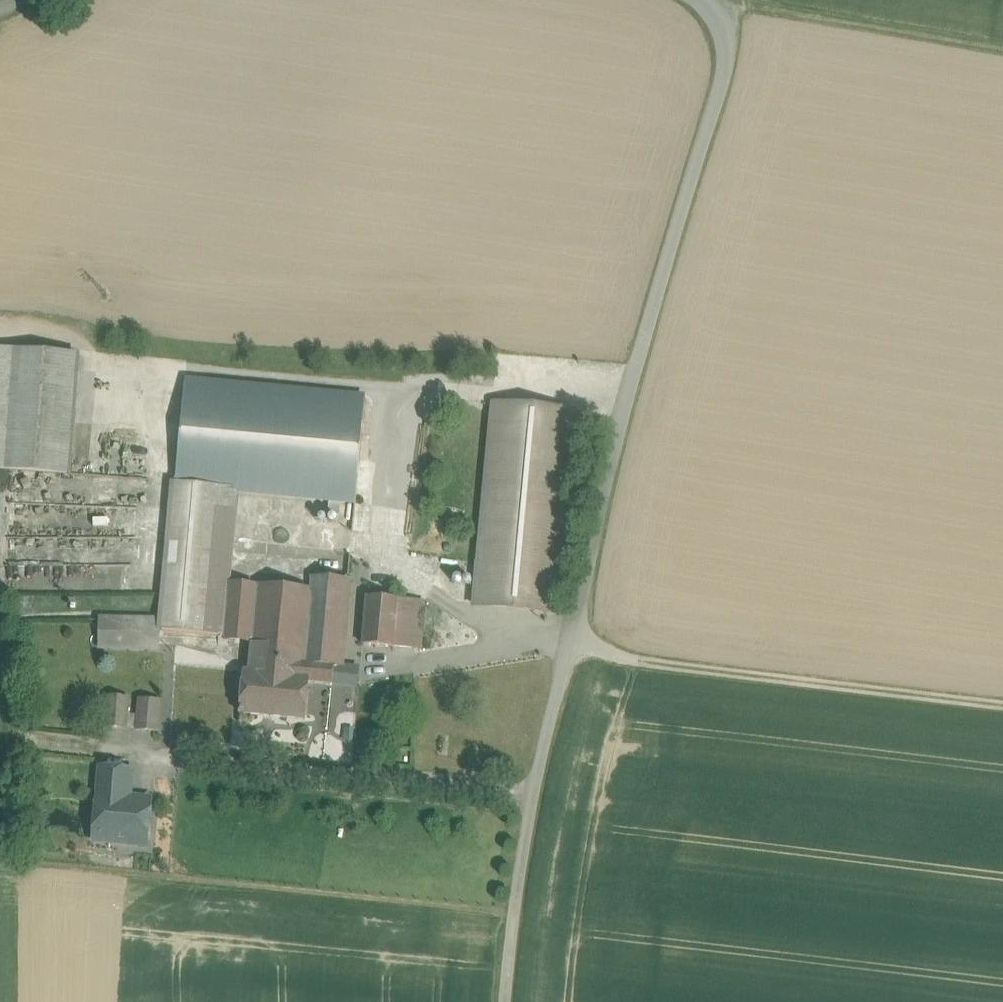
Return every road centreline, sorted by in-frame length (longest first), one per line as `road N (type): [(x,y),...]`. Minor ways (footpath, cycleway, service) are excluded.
road 1 (unclassified): [(712,0),(737,10),(561,651)]
road 2 (track): [(561,651),(439,596),(386,560),(392,384),(182,362),(163,375),(156,457)]
road 3 (track): [(1002,702),(561,651)]
road 4 (track): [(533,797),(172,757)]
road 5 (track): [(505,1001),(509,938),(561,651)]
road 6 (track): [(737,10),(809,12),(1002,44)]
road 7 (track): [(525,636),(379,668)]

